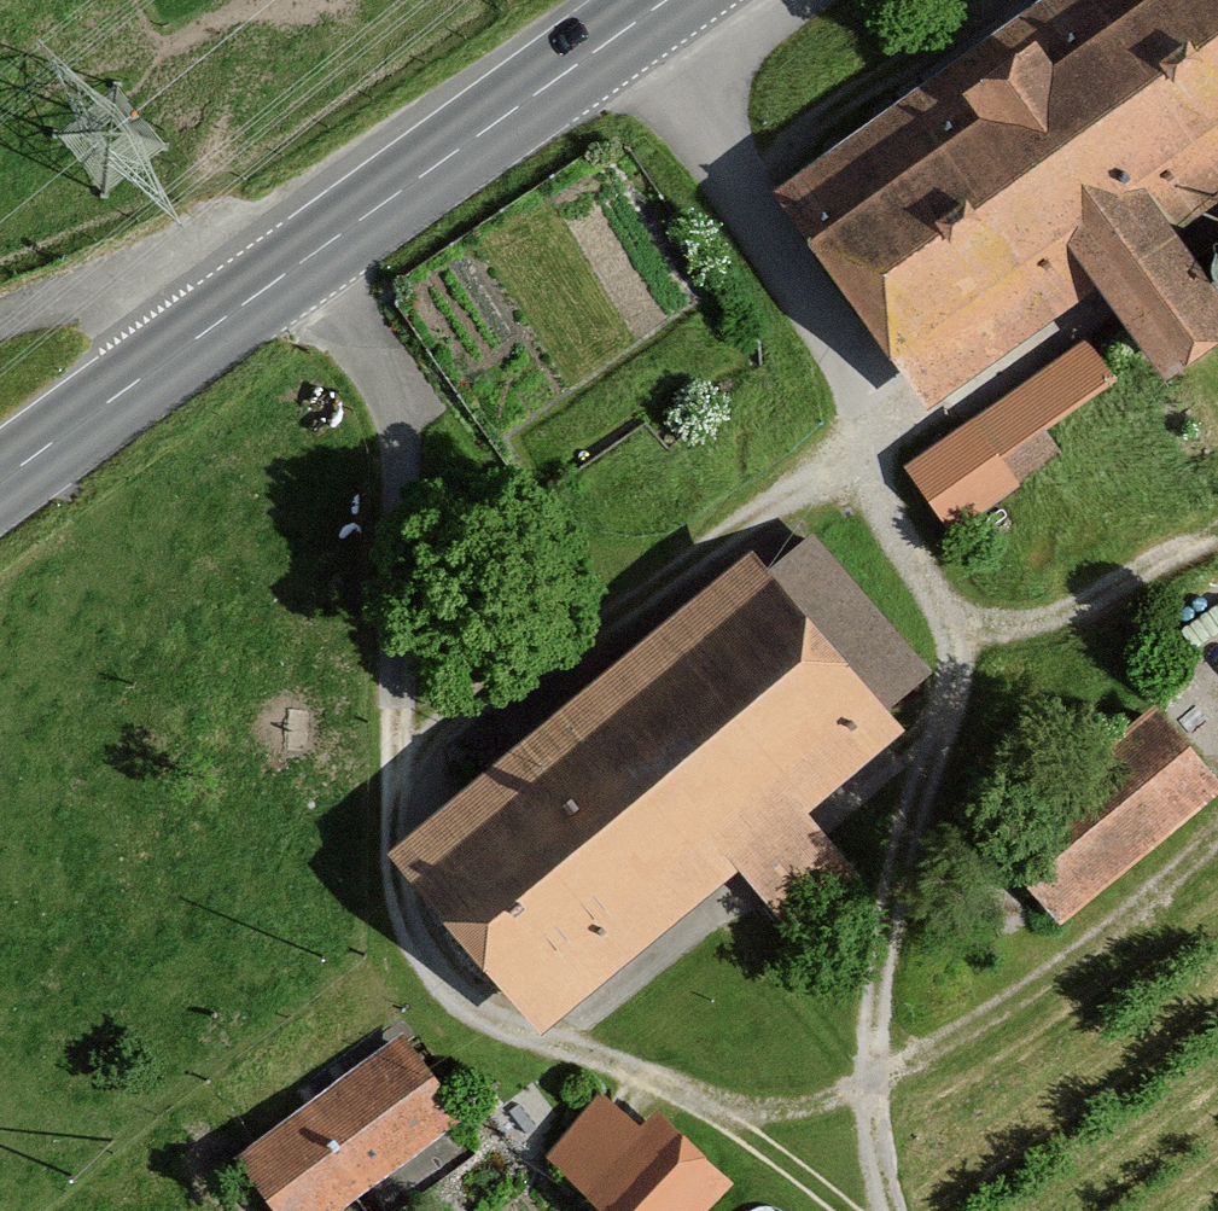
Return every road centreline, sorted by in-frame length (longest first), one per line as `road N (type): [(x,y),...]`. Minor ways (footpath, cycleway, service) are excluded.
road 1 (track): [(621,33),(821,335),(846,385),(884,506),(949,629),(948,705),(898,867),(879,974),(871,1081),(892,1210)]
road 2 (track): [(297,265),(397,394),(405,473),(394,854),(402,906),(425,960),(455,998),(516,1033),(718,1116),(828,1100),(871,1081)]
road 3 (primary): [(0,482),(666,0)]
road 4 (track): [(869,455),(750,519),(625,608),(504,673),(442,724),(397,780)]
road 5 (track): [(0,320),(128,277),(172,282),(214,325)]
road 6 (track): [(718,1116),(845,1210)]

